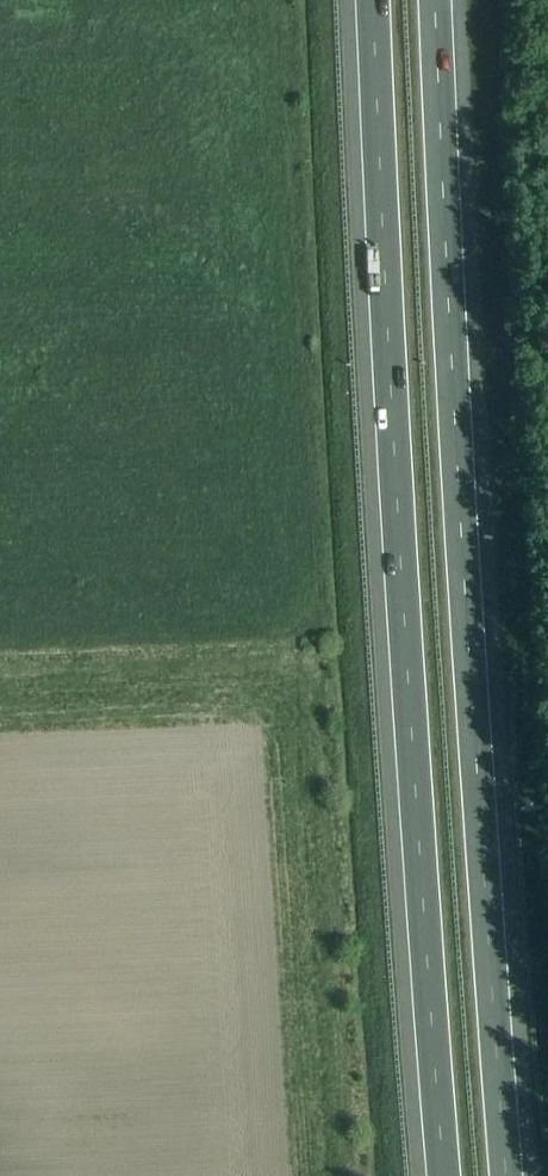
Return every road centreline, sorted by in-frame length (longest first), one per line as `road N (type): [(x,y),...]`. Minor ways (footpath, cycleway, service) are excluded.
road 1 (motorway): [(511,1175),(456,417),(436,0)]
road 2 (motorway): [(377,0),(392,405),(445,1175)]

